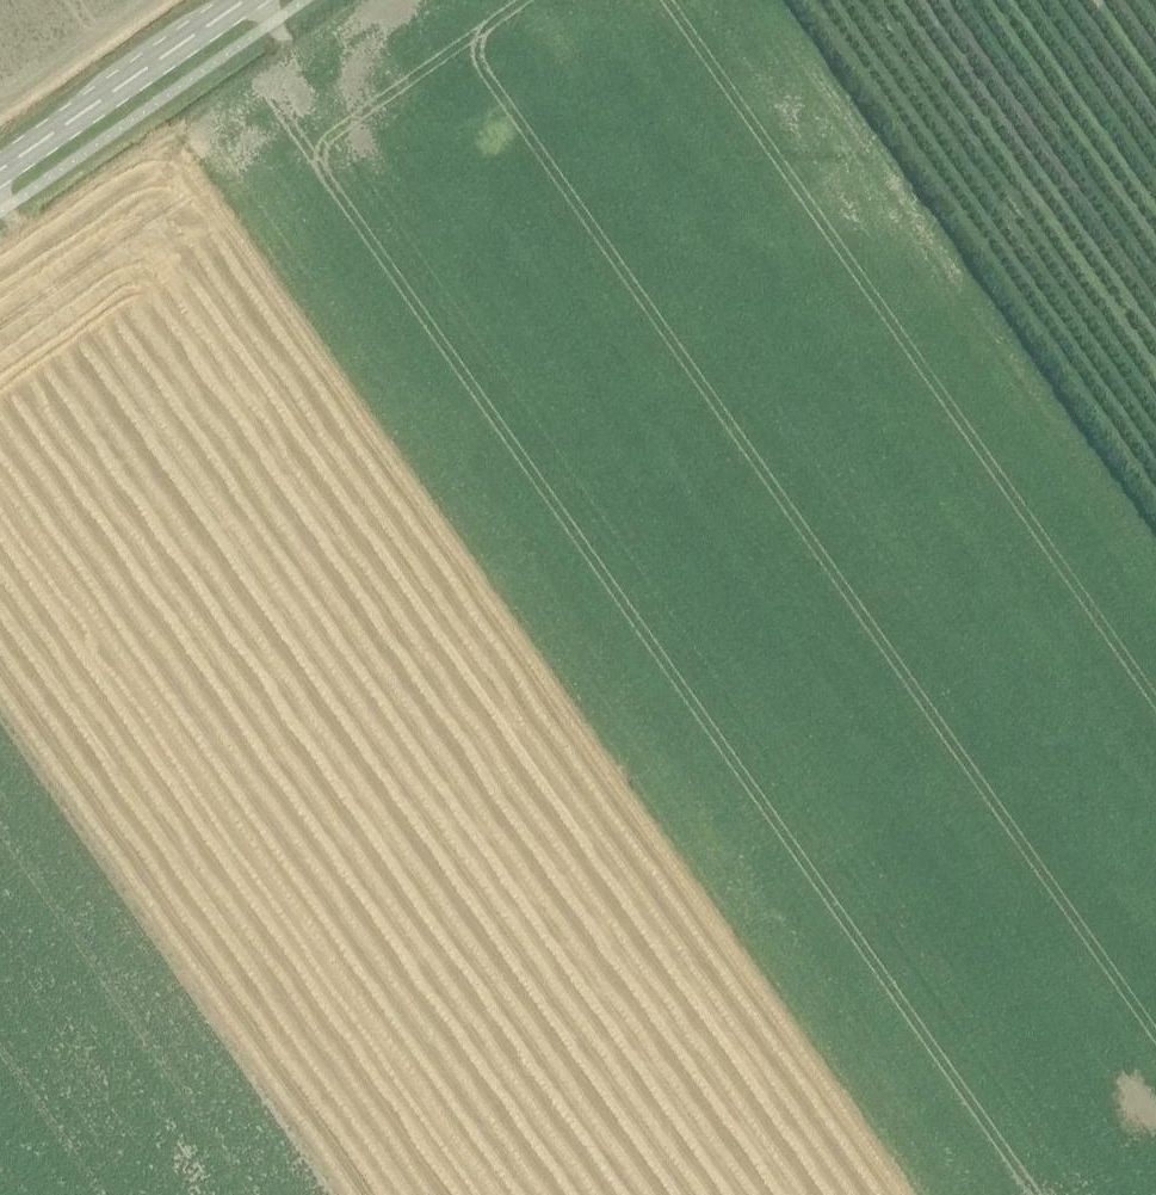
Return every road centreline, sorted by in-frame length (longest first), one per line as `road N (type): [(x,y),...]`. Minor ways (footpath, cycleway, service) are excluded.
road 1 (tertiary): [(0,168),(240,0)]

